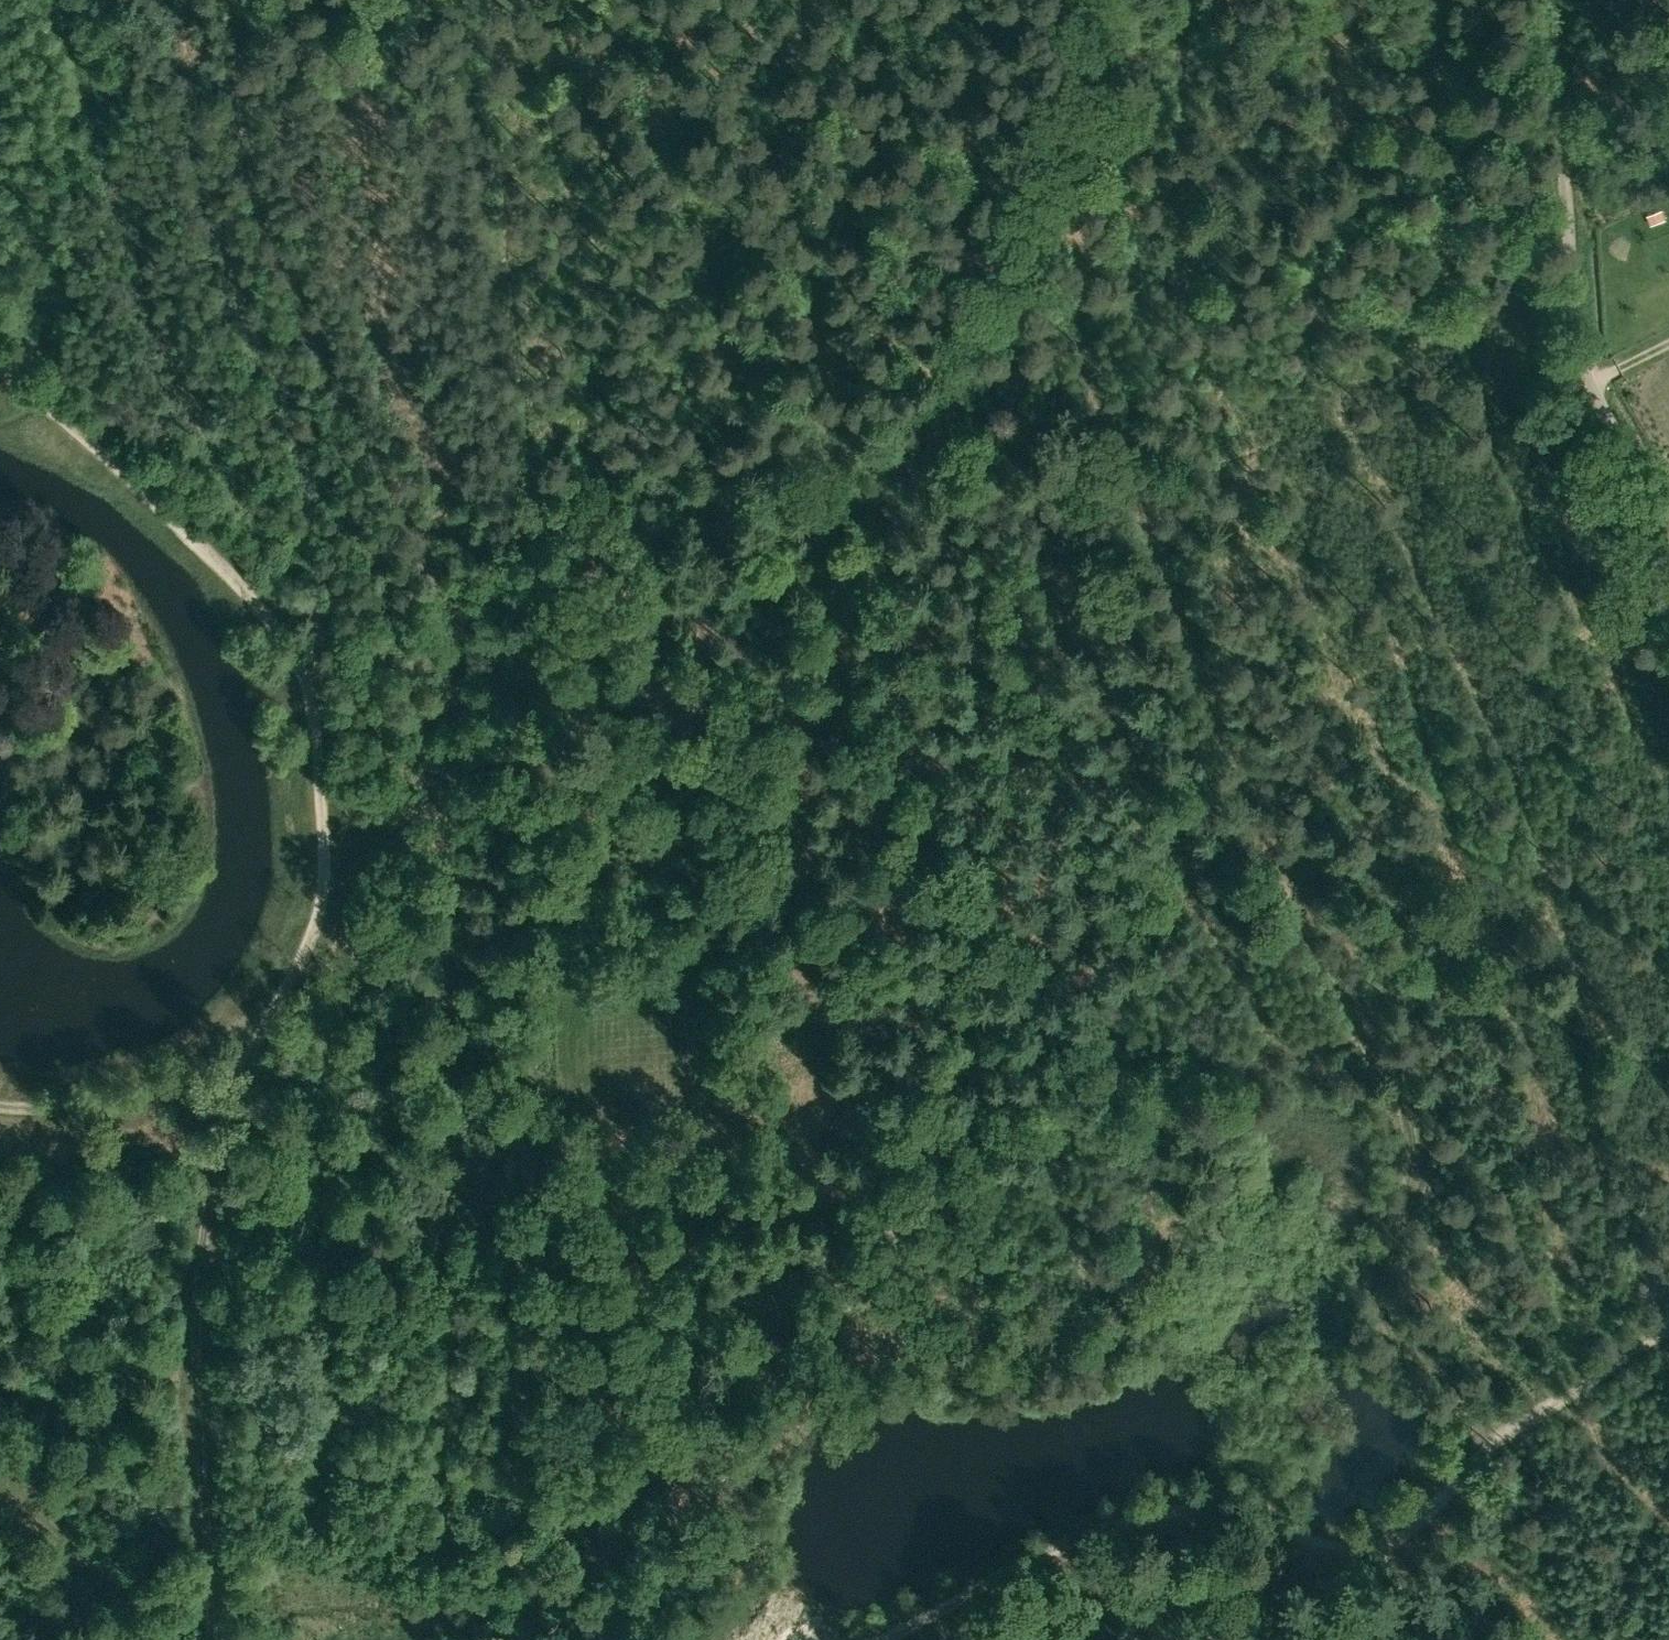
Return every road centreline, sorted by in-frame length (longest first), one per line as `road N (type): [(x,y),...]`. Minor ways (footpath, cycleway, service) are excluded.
road 1 (track): [(1668,1322),(1483,1438),(1450,1491),(1389,1547),(1338,1557),(1308,1550),(1245,1509),(1179,1510),(1036,1559),(913,1639)]
road 2 (residential): [(1668,521),(1582,364),(1552,0)]

